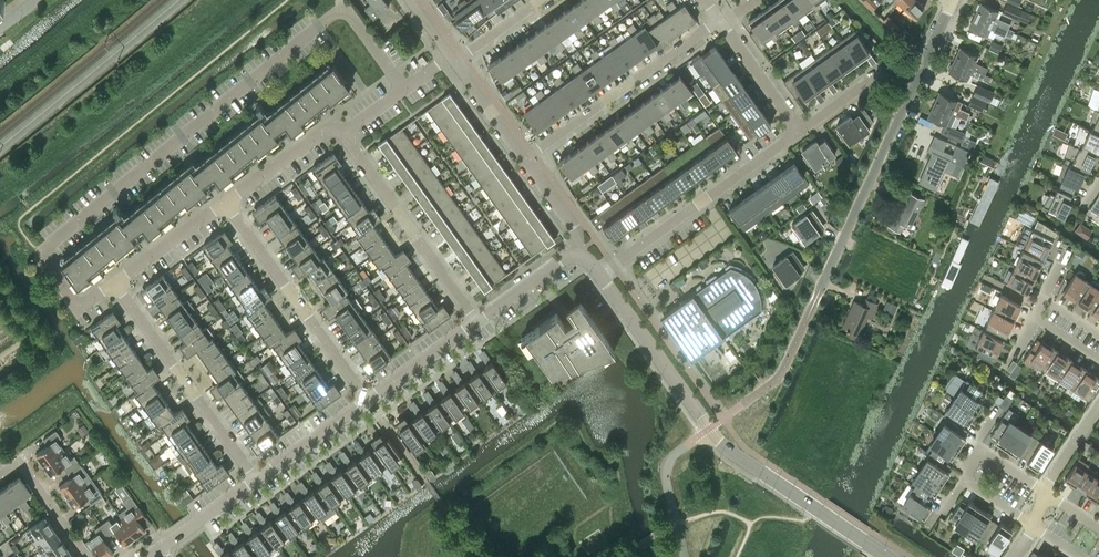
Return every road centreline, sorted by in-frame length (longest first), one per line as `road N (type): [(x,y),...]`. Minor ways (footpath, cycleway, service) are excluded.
road 1 (residential): [(402,90),(353,18),(339,10),(41,256),(77,307),(114,282)]
road 2 (residential): [(950,1),(779,378)]
road 3 (track): [(286,0),(20,218),(41,256)]
road 4 (tertiary): [(817,510),(720,442),(600,275)]
road 5 (residential): [(600,275),(800,127)]
road 6 (residential): [(367,401),(227,201)]
road 7 (residential): [(256,480),(114,282)]
road 8 (residential): [(527,162),(724,22)]
road 9 (residential): [(476,321),(341,132)]
road 10 (residential): [(0,477),(21,462),(86,556)]
road 11 (residential): [(114,282),(227,201)]
road 12 (residential): [(227,201),(324,131),(341,132)]
road 13 (residential): [(256,480),(367,401)]
road 14 (residential): [(367,401),(476,321)]
road 15 (residential): [(148,556),(256,480)]
road 16 (residential): [(724,22),(800,127)]
road 17 (residential): [(527,162),(453,58)]
road 18 (residential): [(476,321),(578,249)]

